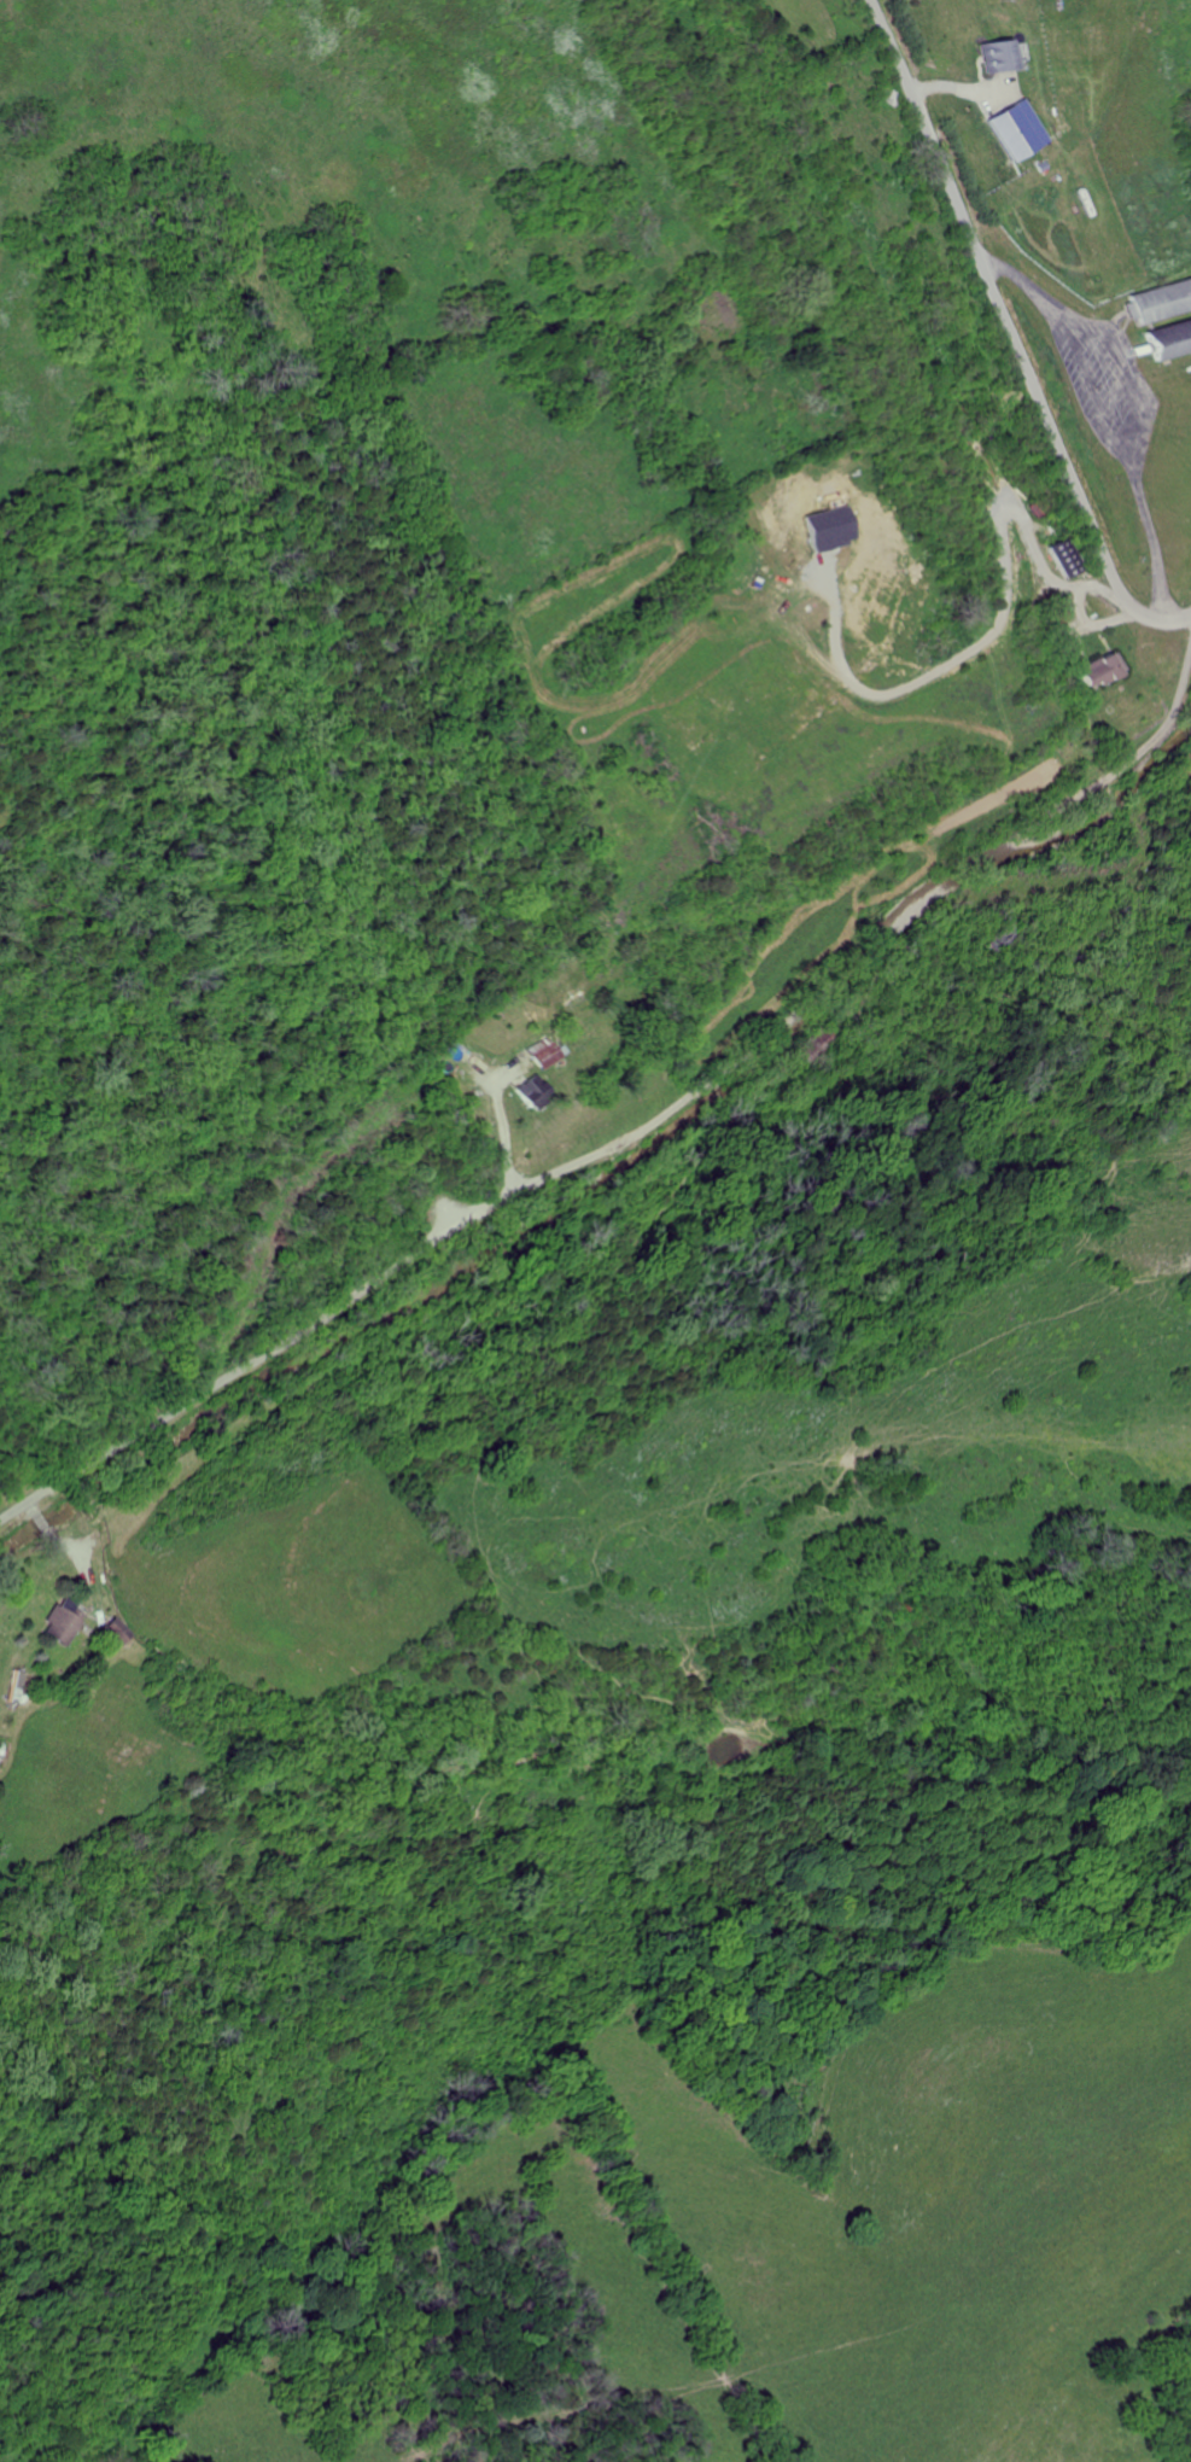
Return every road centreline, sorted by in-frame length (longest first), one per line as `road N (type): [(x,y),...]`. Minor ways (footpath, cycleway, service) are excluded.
road 1 (residential): [(0,1522),(309,1331),(503,1198),(654,1125),(973,863),(1137,758),(1170,714),(1190,638)]
road 2 (residential): [(1190,618),(1152,623),(1121,593),(872,0)]

